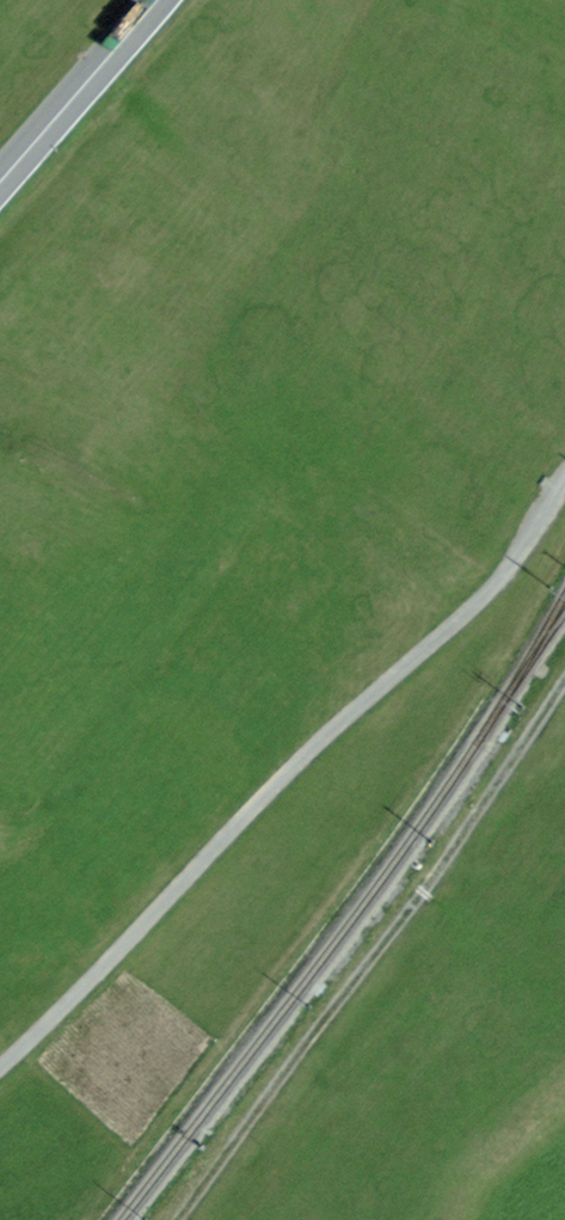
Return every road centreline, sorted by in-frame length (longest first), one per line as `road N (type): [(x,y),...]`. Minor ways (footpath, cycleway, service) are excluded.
road 1 (track): [(564,479),(507,570),(262,791),(0,1066)]
road 2 (track): [(564,680),(462,837),(177,1219)]
road 3 (primary): [(155,0),(0,178)]

